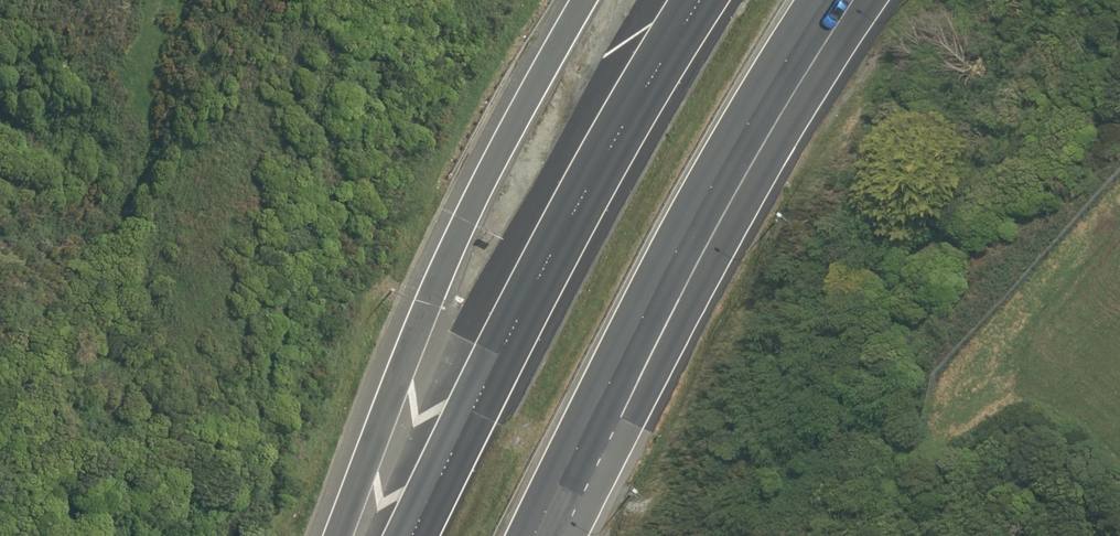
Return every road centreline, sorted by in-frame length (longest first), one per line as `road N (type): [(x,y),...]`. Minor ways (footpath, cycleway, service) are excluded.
road 1 (motorway): [(845,0),(784,88),(653,316),(549,535)]
road 2 (motorway): [(409,535),(700,0)]
road 3 (motorway): [(335,535),(453,244),(584,0)]

